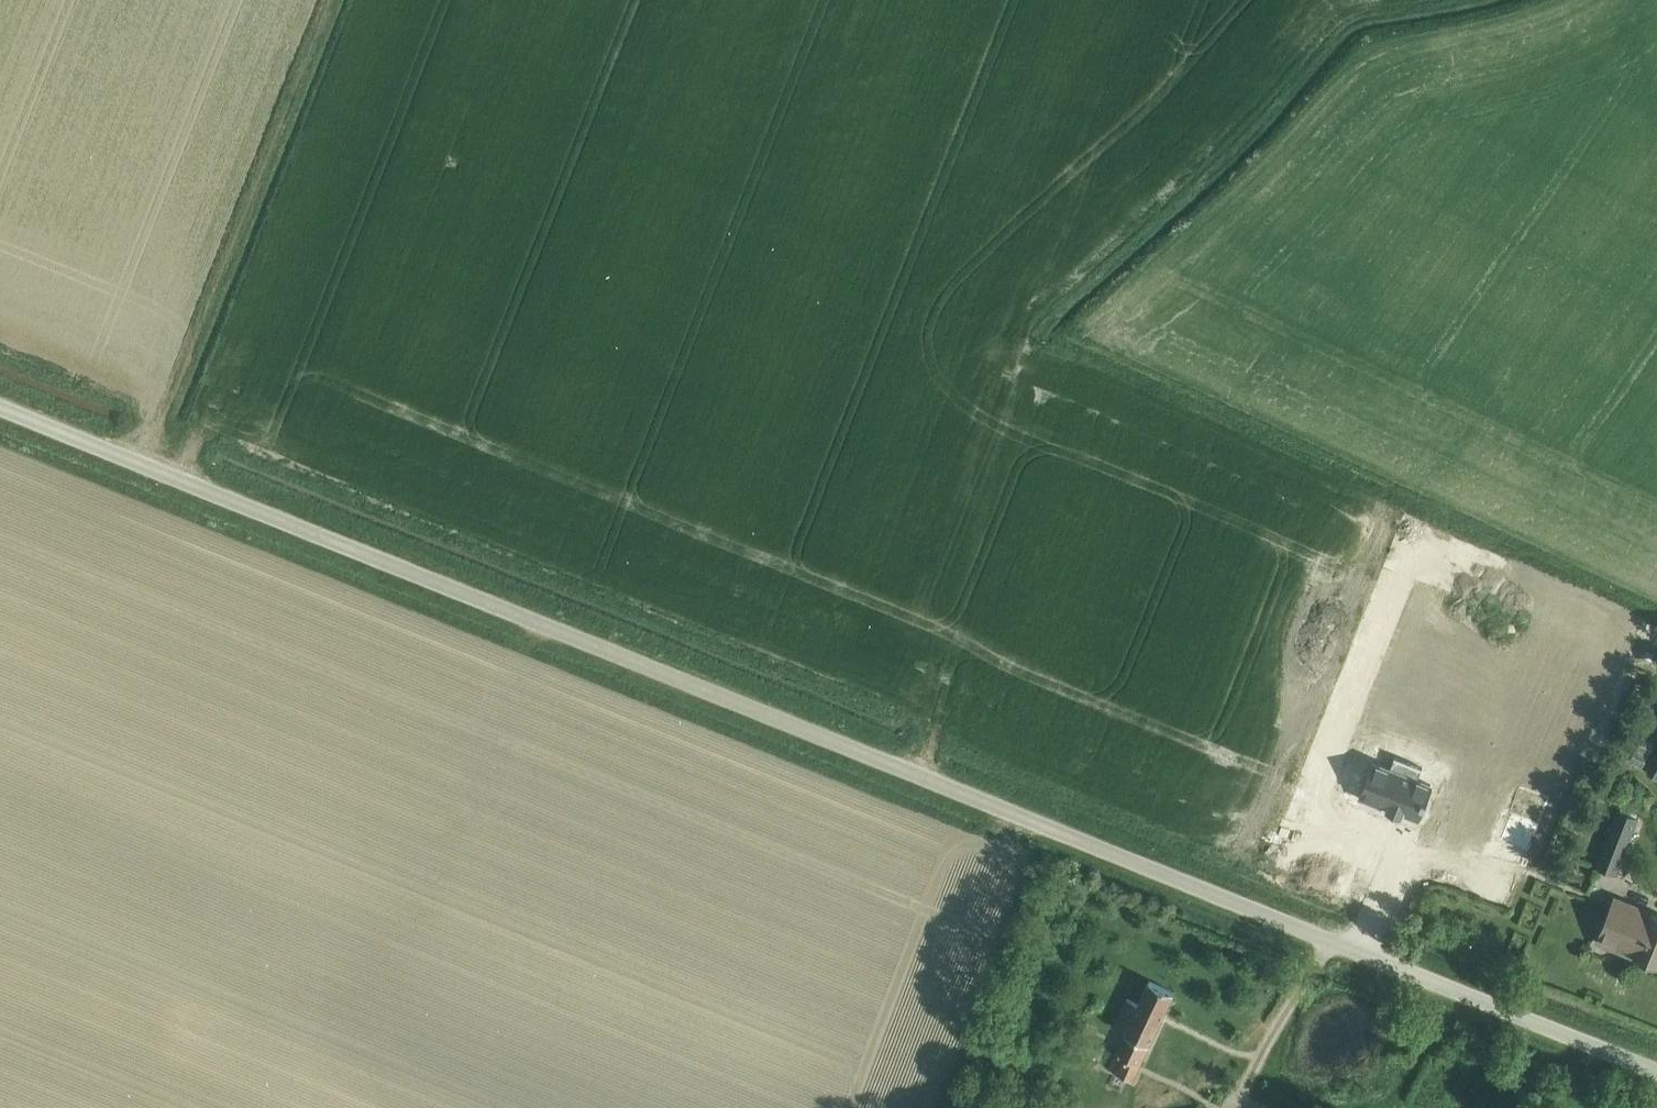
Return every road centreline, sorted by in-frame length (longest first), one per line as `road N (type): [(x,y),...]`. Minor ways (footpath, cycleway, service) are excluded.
road 1 (unclassified): [(1656,1069),(0,413)]

